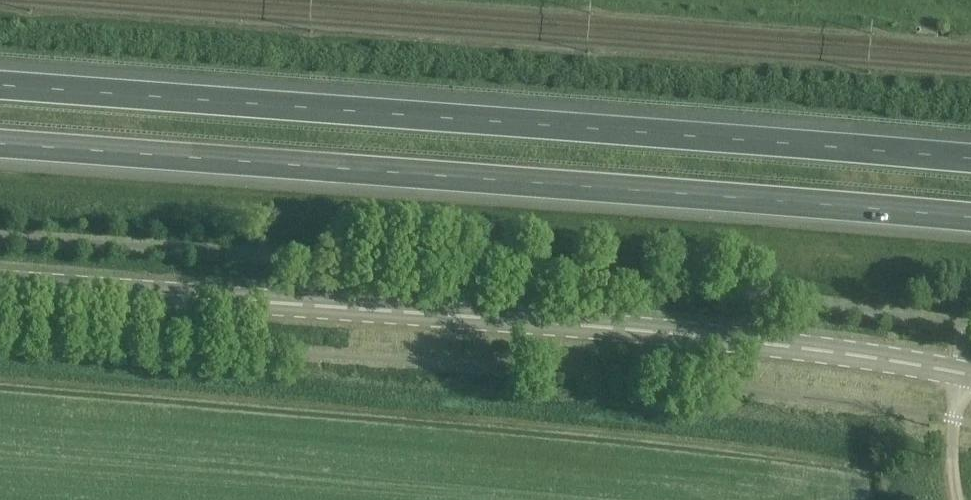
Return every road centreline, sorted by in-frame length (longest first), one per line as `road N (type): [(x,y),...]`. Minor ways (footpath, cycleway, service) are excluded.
road 1 (motorway): [(0,142),(970,217)]
road 2 (motorway): [(970,158),(0,84)]
road 3 (secondary): [(963,373),(832,351),(443,312),(0,282)]
road 4 (unclassified): [(957,499),(952,420),(963,373)]

